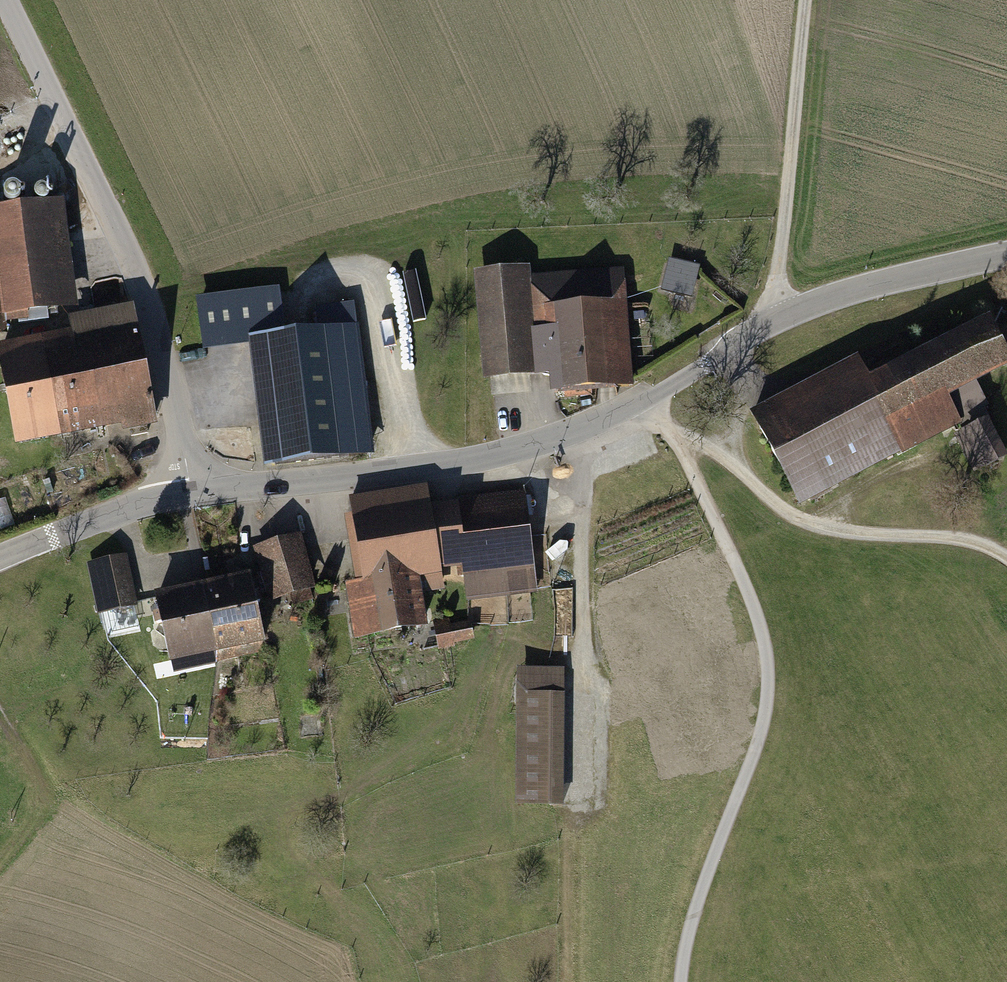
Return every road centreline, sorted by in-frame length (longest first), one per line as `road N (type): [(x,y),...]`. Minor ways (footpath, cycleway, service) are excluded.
road 1 (tertiary): [(1006,254),(820,300),(651,398),(527,446),(190,494)]
road 2 (track): [(679,981),(696,904),(755,749),(768,681),(755,607),(651,398)]
road 3 (tertiary): [(190,494),(166,360),(143,286),(6,0)]
road 4 (track): [(673,436),(734,461),(771,499),(813,524),(973,541),(1006,556)]
road 5 (track): [(770,324),(806,0)]
road 6 (tertiary): [(190,494),(0,558)]

